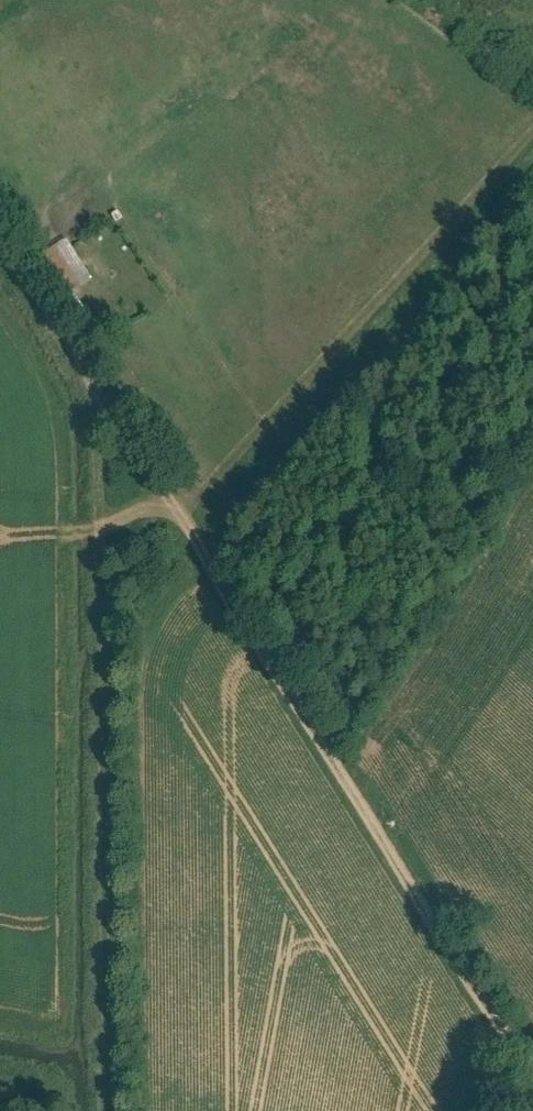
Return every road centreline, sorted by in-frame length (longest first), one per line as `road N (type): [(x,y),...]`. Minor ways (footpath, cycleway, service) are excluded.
road 1 (track): [(117,1110),(96,387),(0,238)]
road 2 (track): [(69,534),(176,506),(258,647),(532,1067)]
road 3 (track): [(176,506),(96,387)]

